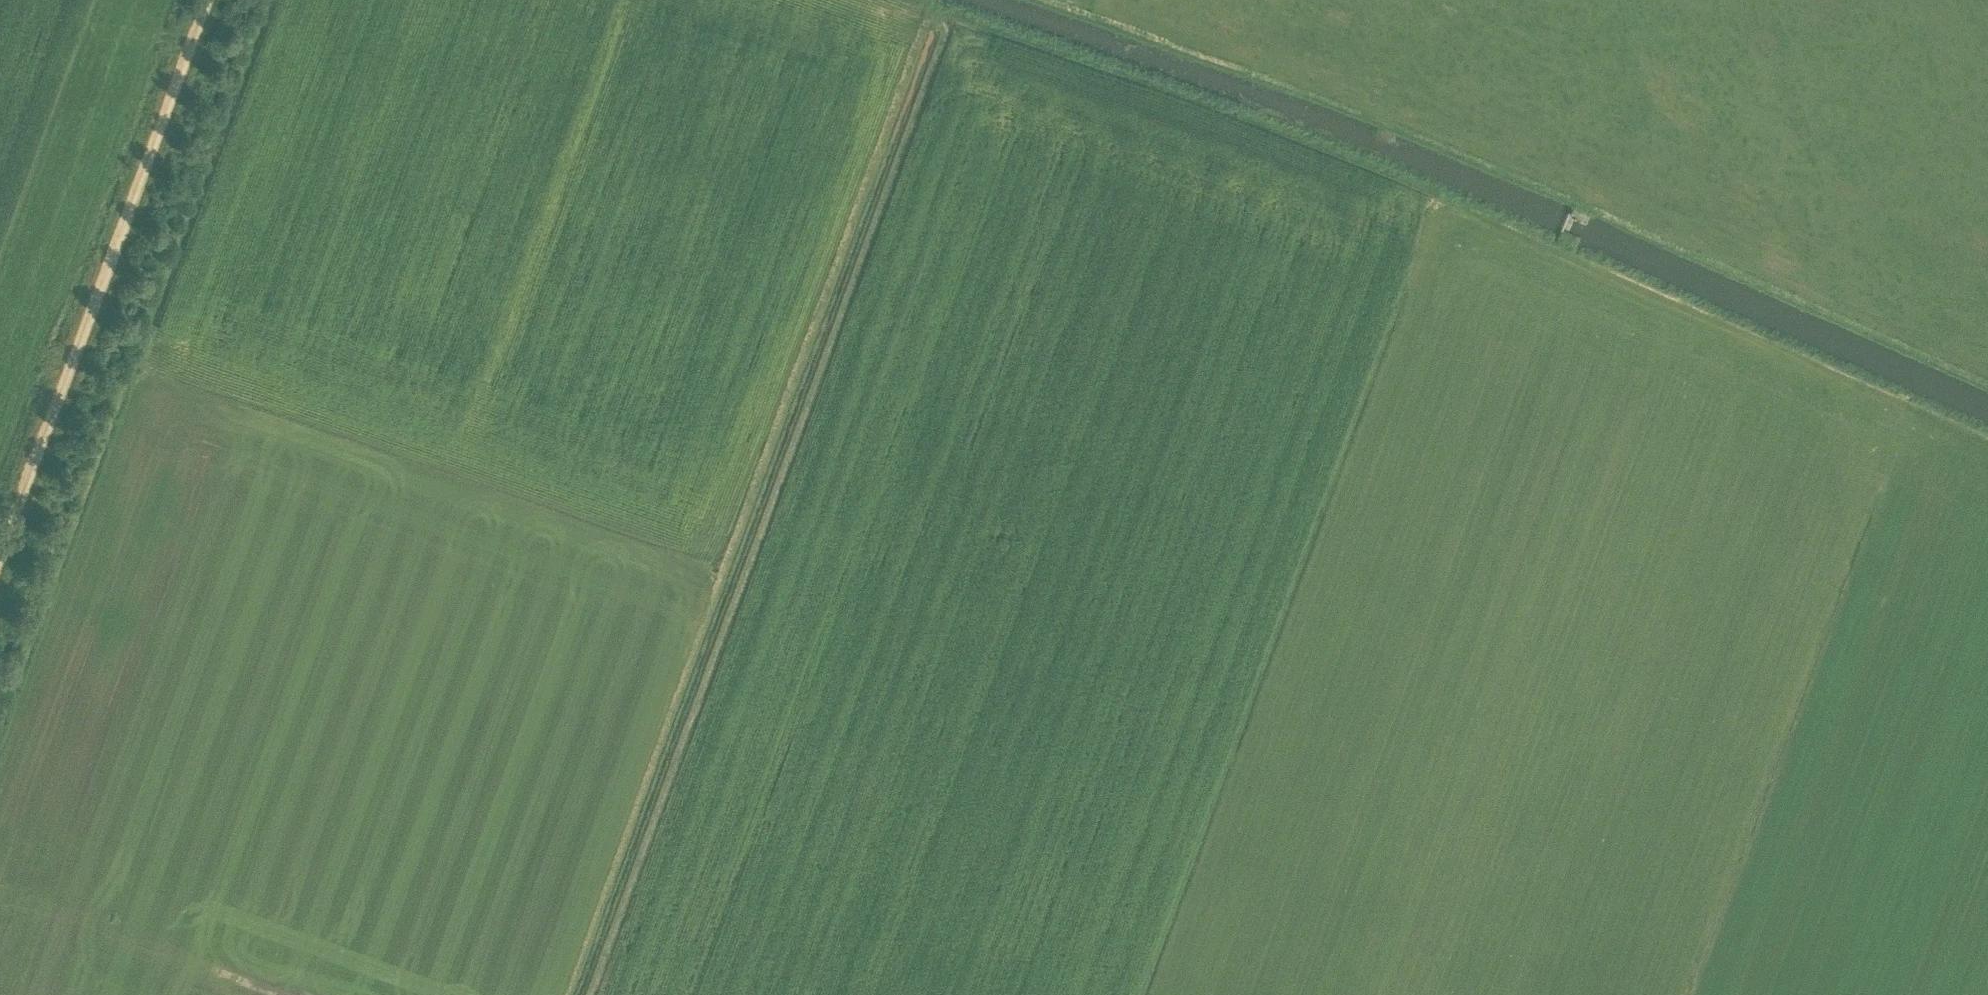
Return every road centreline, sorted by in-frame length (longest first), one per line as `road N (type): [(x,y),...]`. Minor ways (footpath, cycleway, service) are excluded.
road 1 (track): [(0,540),(201,0)]

